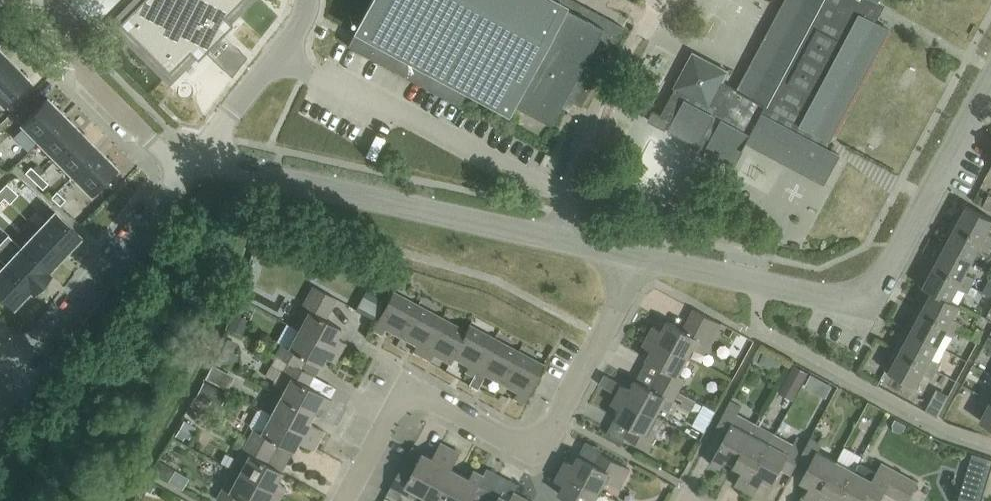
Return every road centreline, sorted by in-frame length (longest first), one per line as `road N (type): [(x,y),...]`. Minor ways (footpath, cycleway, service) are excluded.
road 1 (residential): [(342,500),(398,398),(417,394),(519,446),(547,436),(601,336),(628,257)]
road 2 (unclassified): [(987,90),(894,257),(861,291),(799,291),(628,257)]
road 3 (unclassified): [(628,257),(273,176),(185,169)]
road 4 (unclassified): [(37,365),(185,169)]
road 5 (residential): [(185,169),(24,0)]
road 6 (unclassified): [(185,169),(278,56),(309,0)]

